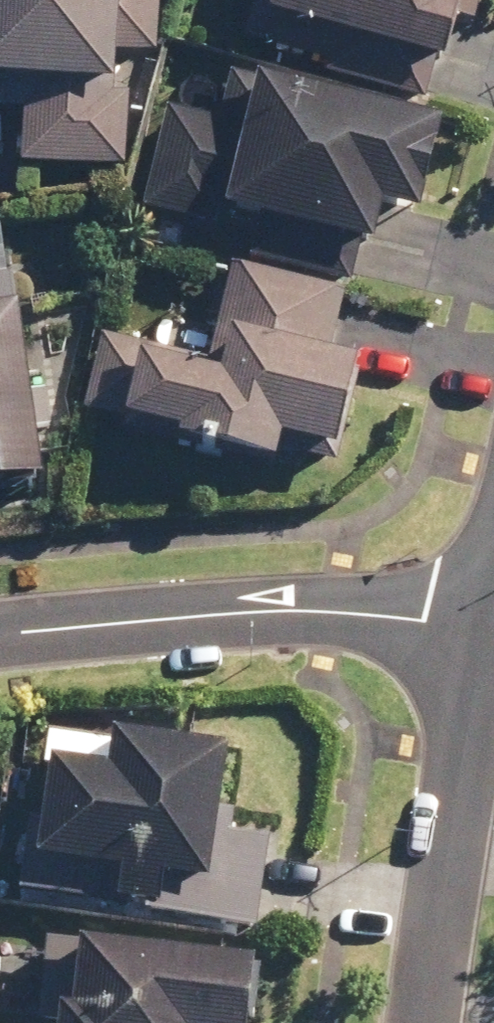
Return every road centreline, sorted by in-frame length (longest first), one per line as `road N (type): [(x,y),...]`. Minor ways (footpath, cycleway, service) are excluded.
road 1 (residential): [(493,620),(423,624),(279,608),(0,636)]
road 2 (residential): [(438,1022),(493,635)]

